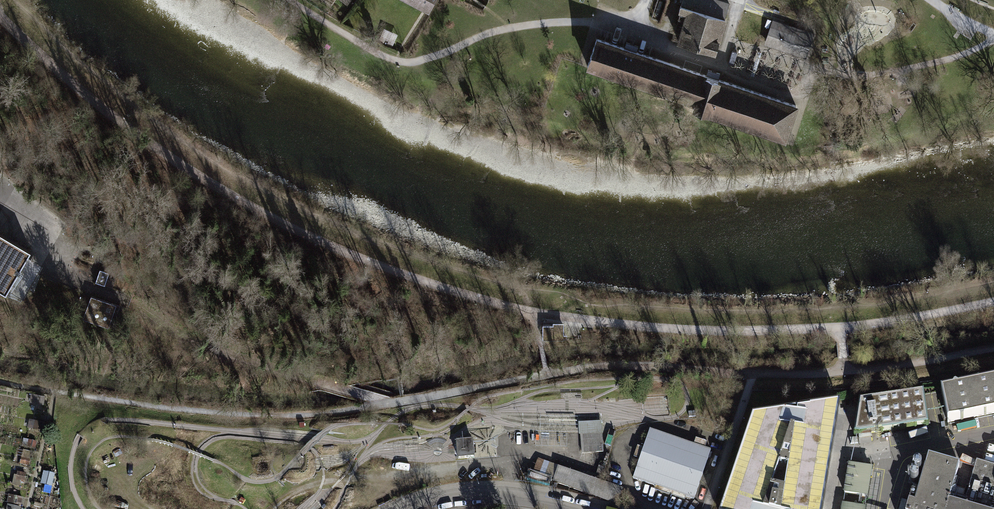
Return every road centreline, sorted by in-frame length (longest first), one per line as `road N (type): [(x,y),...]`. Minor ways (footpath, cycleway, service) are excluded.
road 1 (track): [(0,16),(135,134),(287,227),(369,263),(464,295),(591,321),(725,331),(839,328)]
road 2 (residential): [(410,508),(489,496),(569,508)]
road 3 (track): [(993,303),(839,328)]
road 4 (track): [(845,372),(993,348)]

